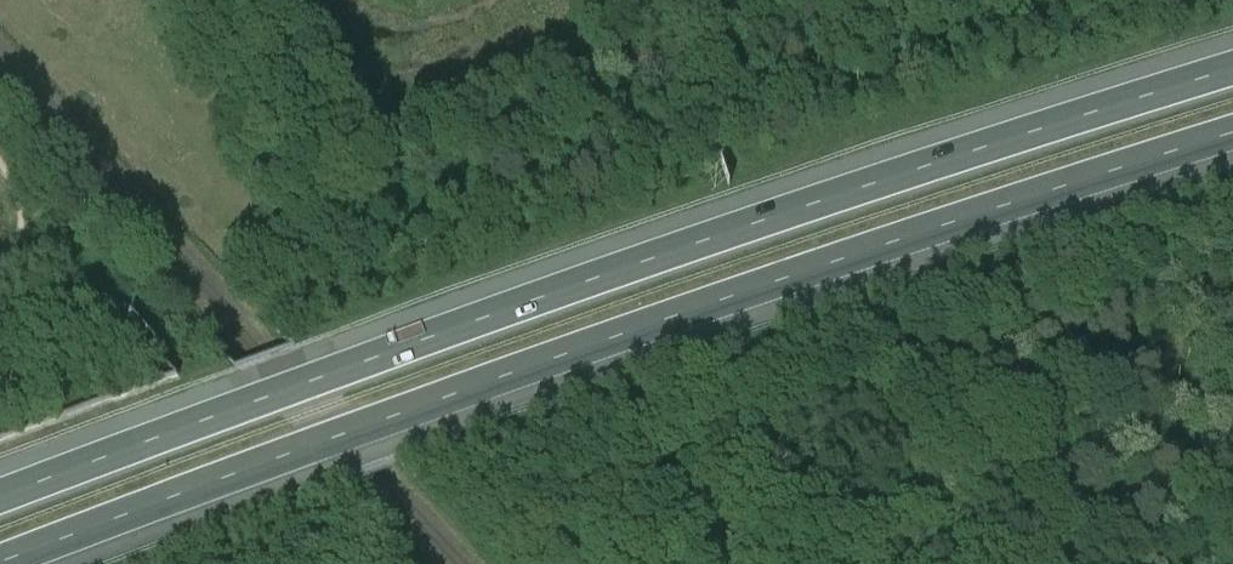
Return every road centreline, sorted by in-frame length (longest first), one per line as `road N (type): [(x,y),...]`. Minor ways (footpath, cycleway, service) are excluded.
road 1 (motorway): [(0,563),(801,271),(1232,135)]
road 2 (motorway): [(1232,72),(788,211),(0,496)]

